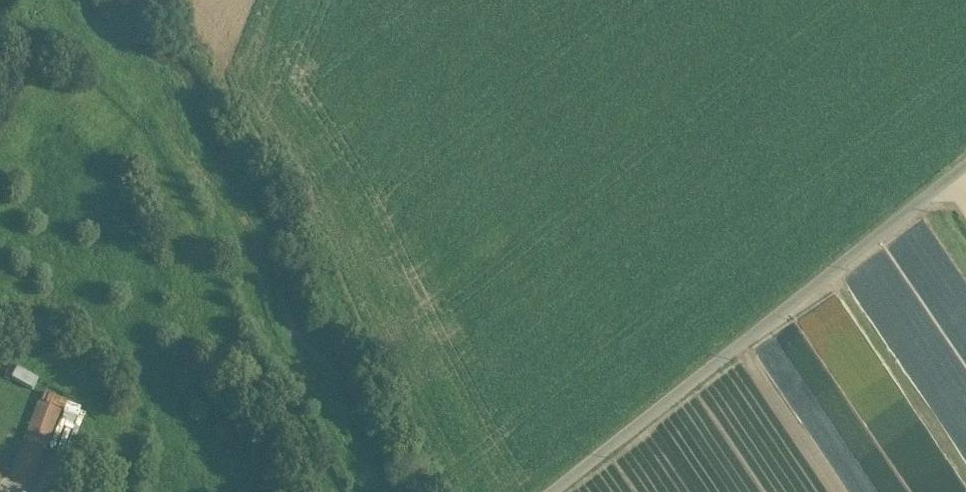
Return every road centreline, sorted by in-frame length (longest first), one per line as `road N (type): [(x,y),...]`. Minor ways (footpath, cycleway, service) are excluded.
road 1 (unclassified): [(552,491),(955,173)]

